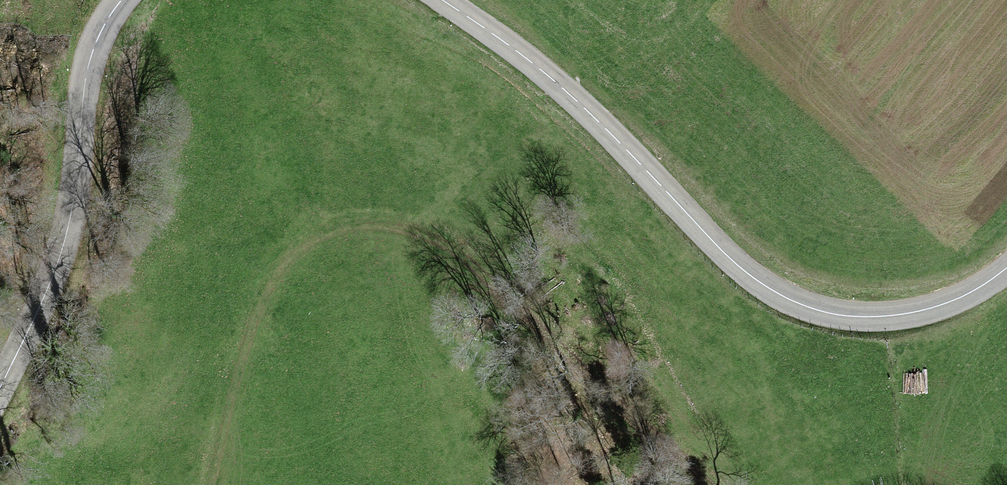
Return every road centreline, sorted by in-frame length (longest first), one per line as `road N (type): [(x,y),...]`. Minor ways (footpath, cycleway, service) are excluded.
road 1 (track): [(211,484),(260,304),(284,262),(323,234),(366,224),(439,242),(555,327),(717,484)]
road 2 (tertiary): [(445,0),(552,80),(732,257),(786,298),(839,312),(902,311),(957,295),(1006,263)]
road 3 (tertiary): [(0,385),(66,230),(71,95),(80,58),(120,0)]
road 4 (track): [(930,484),(961,353),(1006,263)]

